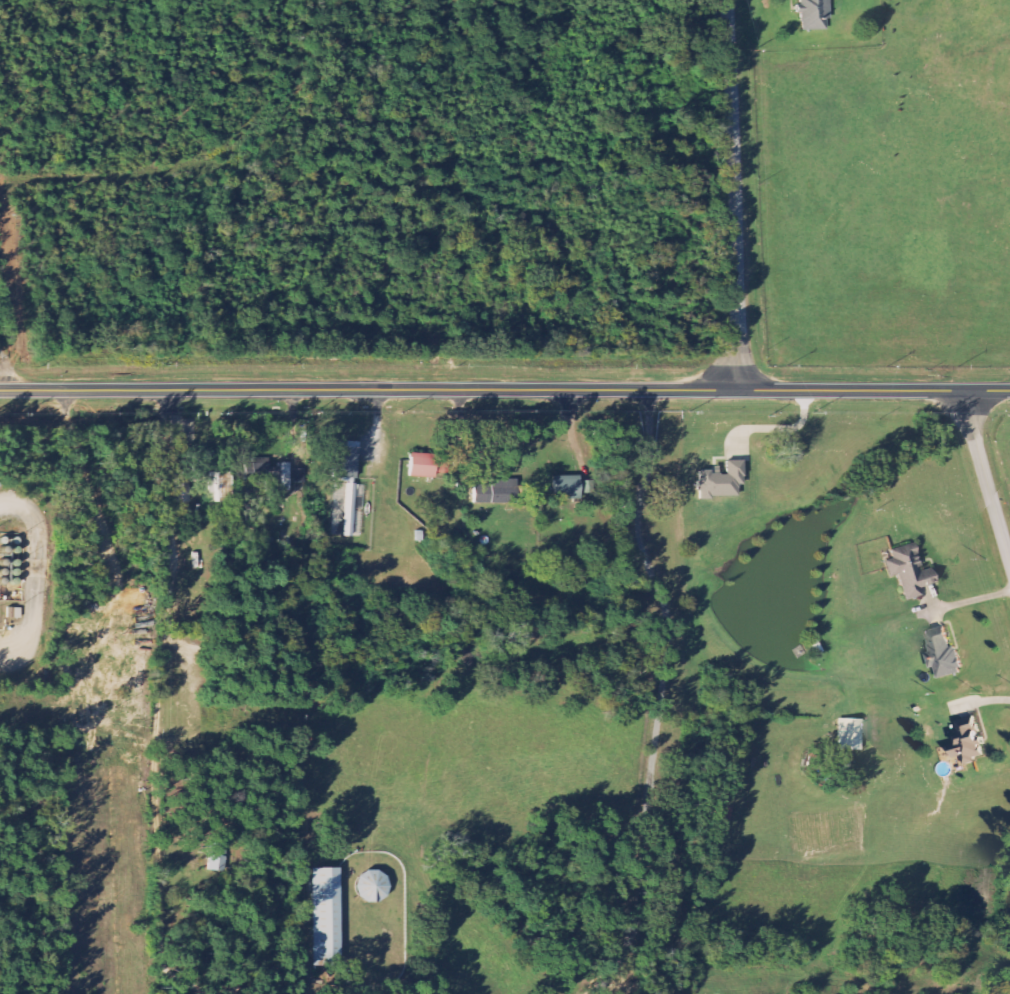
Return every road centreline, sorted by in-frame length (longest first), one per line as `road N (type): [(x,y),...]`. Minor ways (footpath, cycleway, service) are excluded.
road 1 (tertiary): [(0,390),(1009,392)]
road 2 (residential): [(740,391),(727,0)]
road 3 (residential): [(964,392),(1009,561)]

